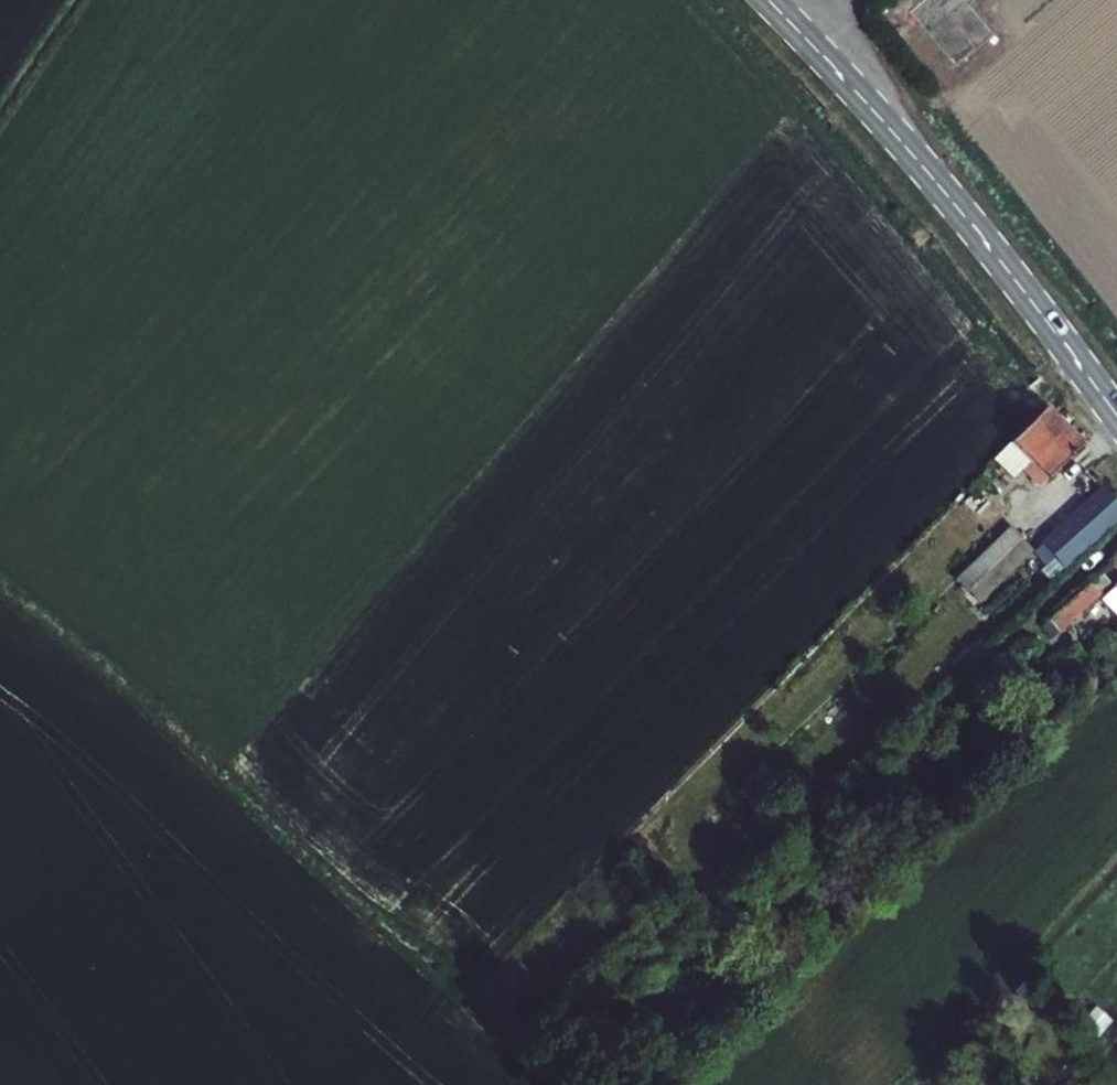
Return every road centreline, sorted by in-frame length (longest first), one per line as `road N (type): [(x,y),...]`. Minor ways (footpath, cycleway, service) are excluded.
road 1 (tertiary): [(1116,416),(905,145),(770,0)]

